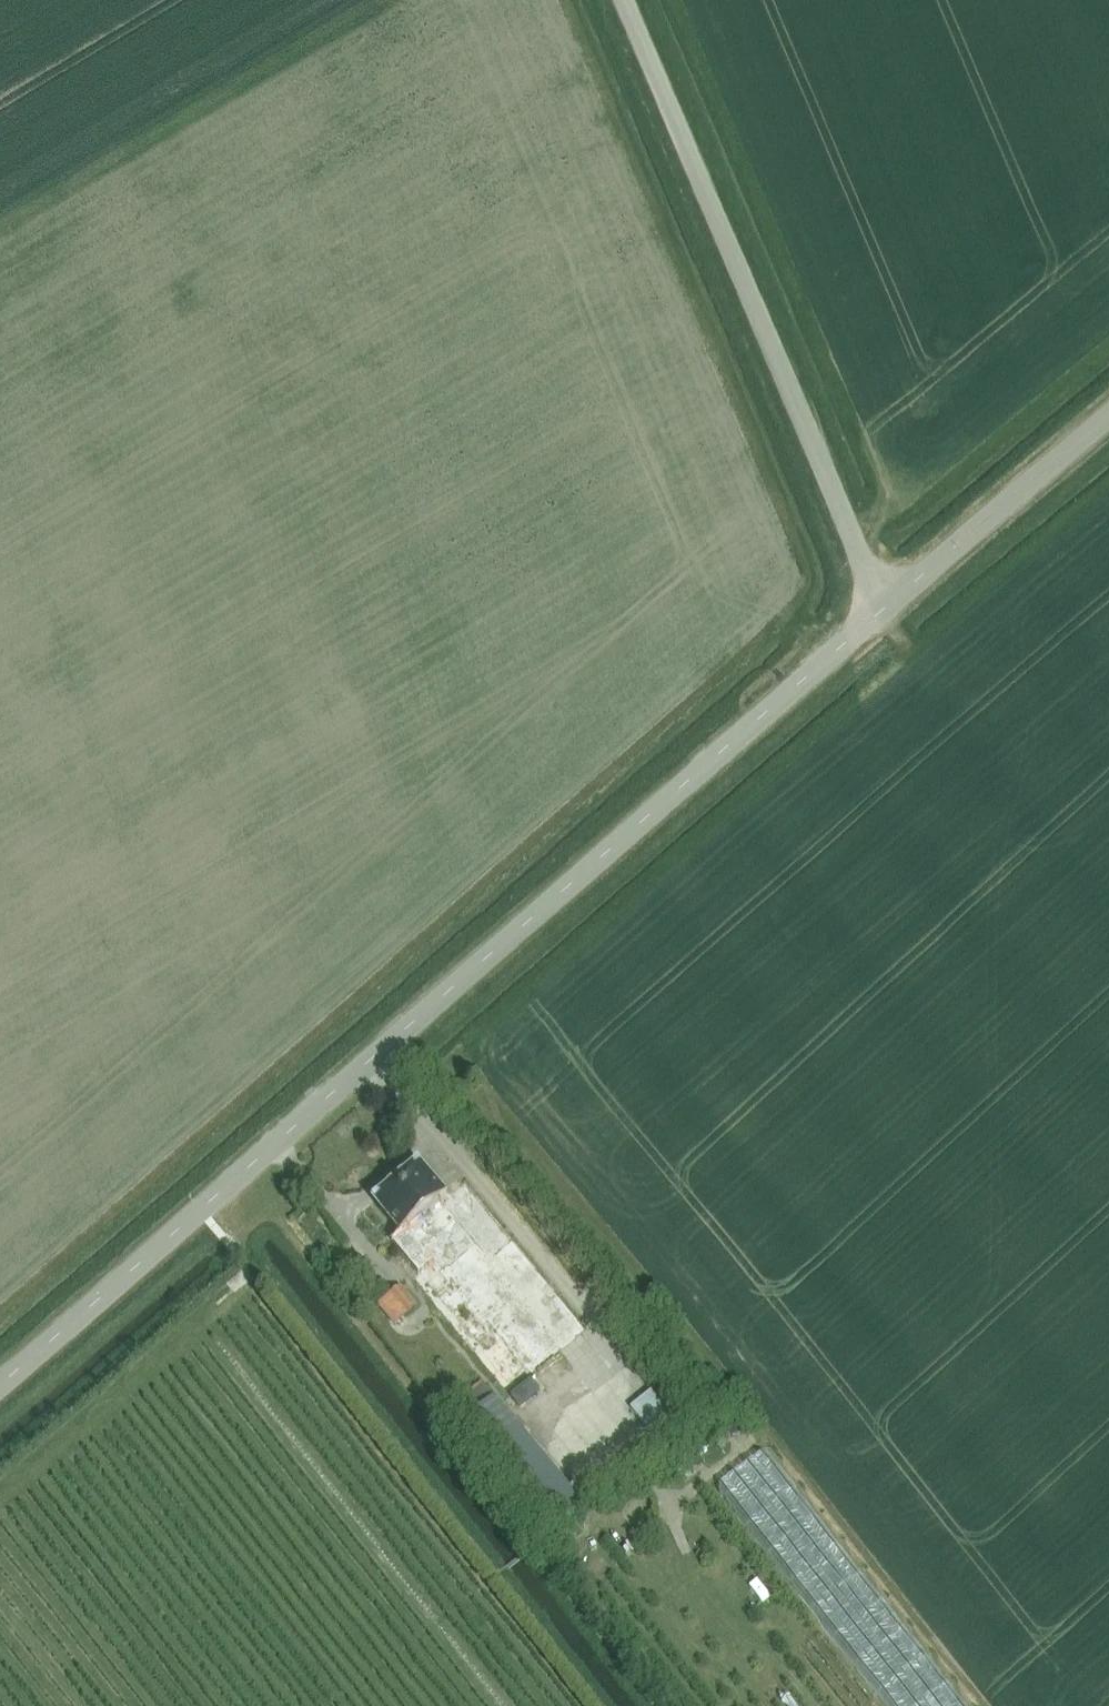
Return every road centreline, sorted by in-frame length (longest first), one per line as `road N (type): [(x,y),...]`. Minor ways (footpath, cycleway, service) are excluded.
road 1 (tertiary): [(0,1399),(879,614),(1108,427)]

